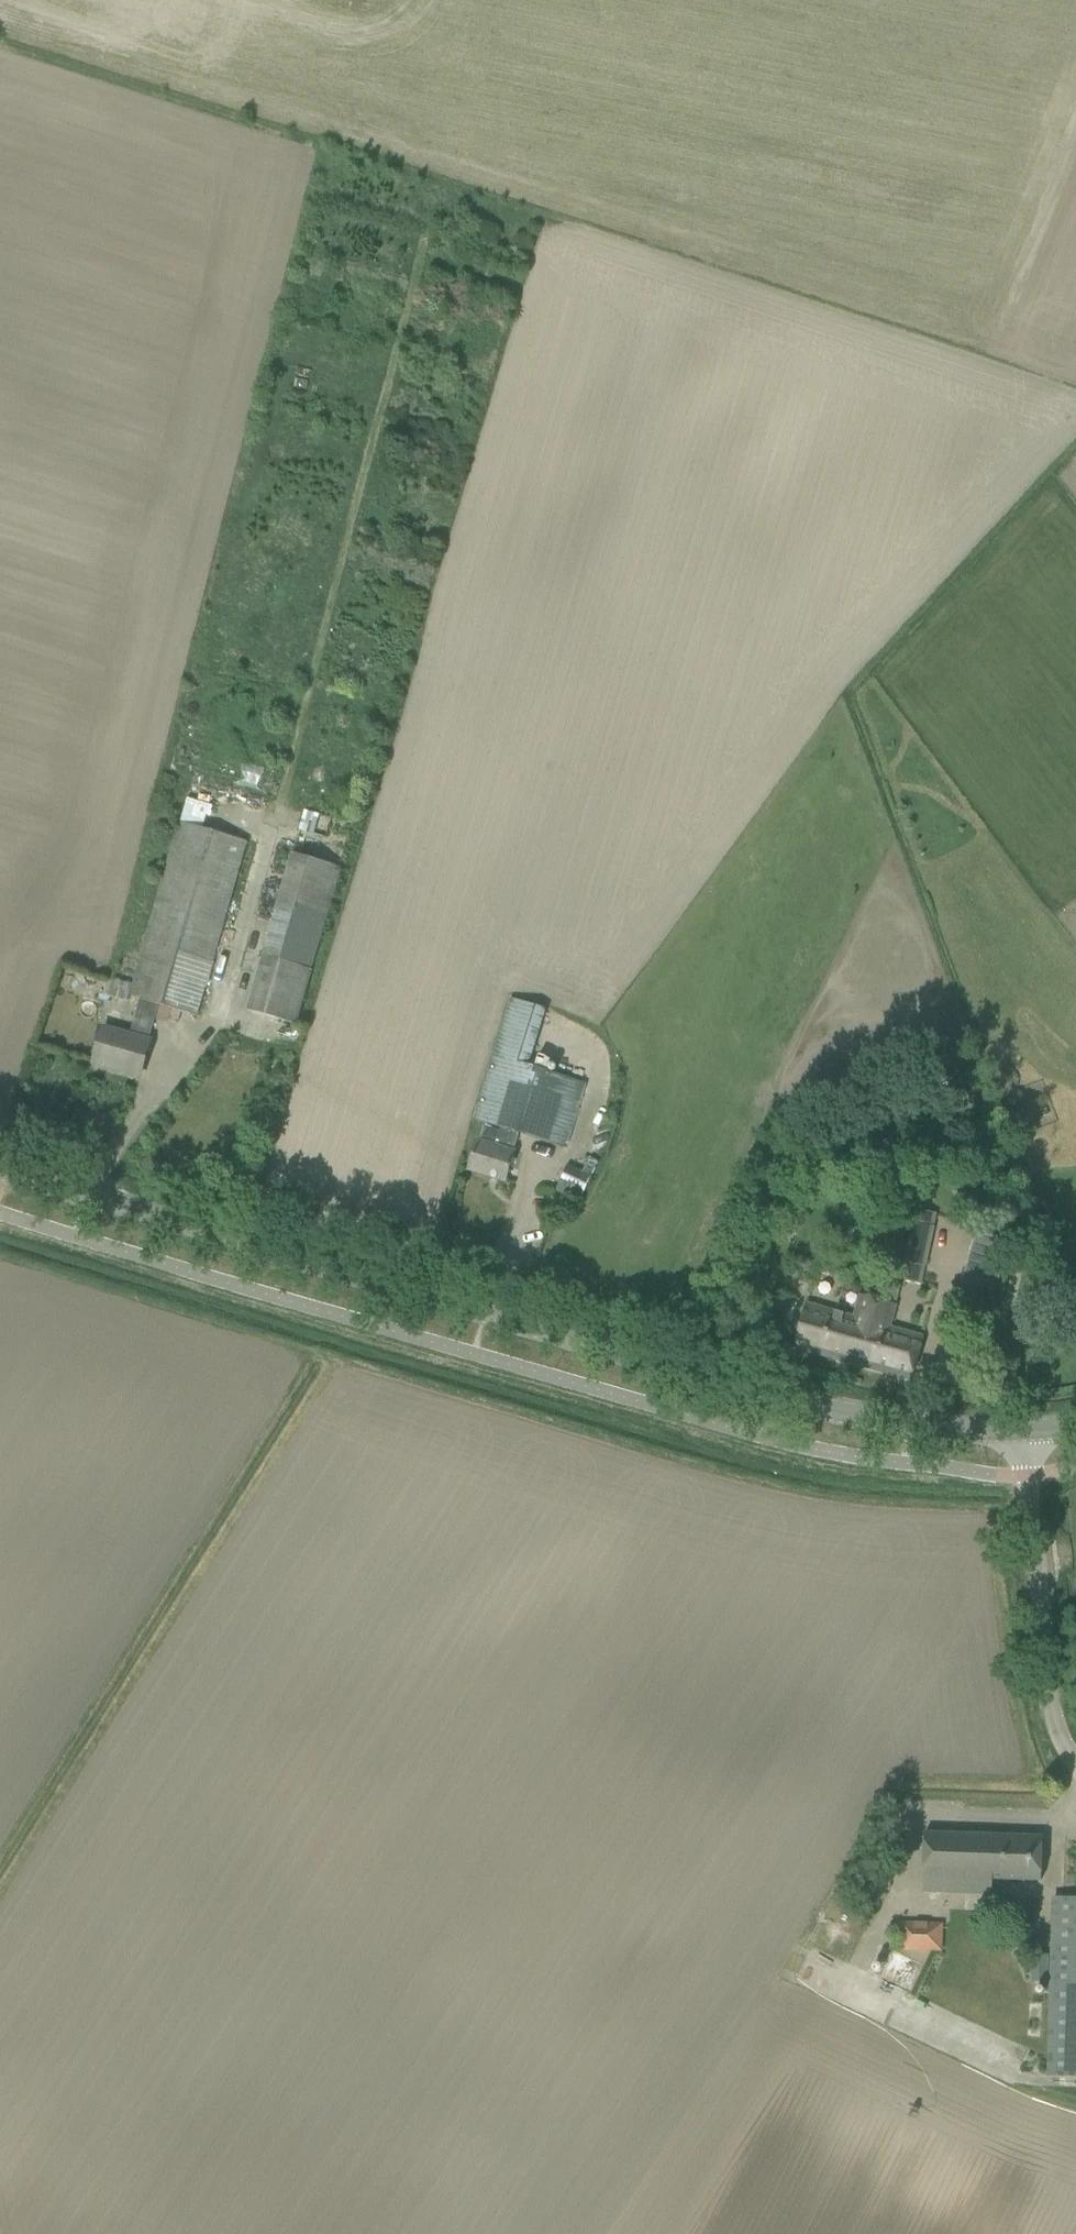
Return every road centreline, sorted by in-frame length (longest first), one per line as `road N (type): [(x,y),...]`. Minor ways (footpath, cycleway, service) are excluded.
road 1 (tertiary): [(1024,1429),(900,1424),(783,1399),(0,1171)]
road 2 (unclassified): [(1075,1765),(1055,1730),(1048,1690),(1024,1429)]

